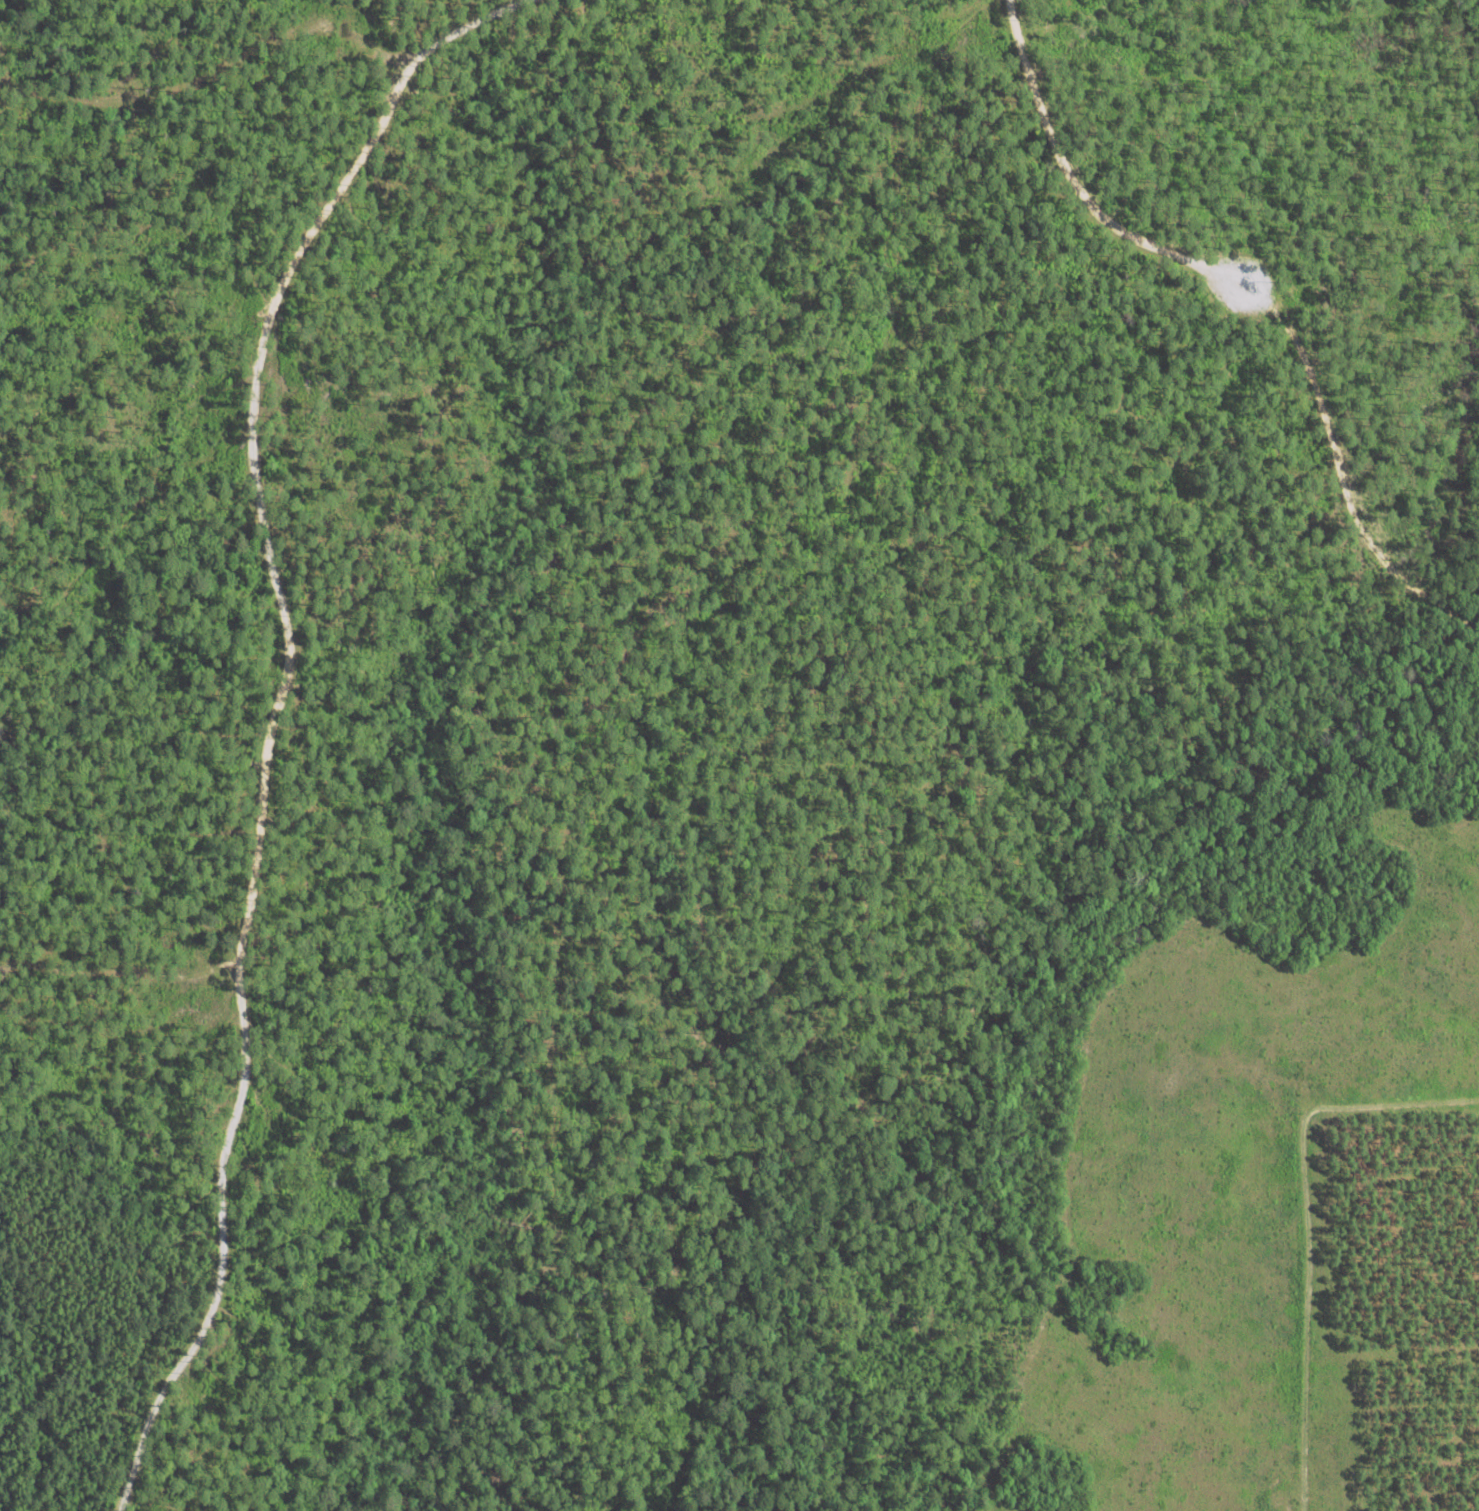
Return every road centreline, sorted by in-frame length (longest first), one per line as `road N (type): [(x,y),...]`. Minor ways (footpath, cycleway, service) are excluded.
road 1 (track): [(510,0),(454,24),(408,60),(296,236),(266,319),(253,418),(290,606),(286,669),(261,776),(240,970),(251,1045),(231,1134),(222,1282),(203,1333),(170,1379)]
road 2 (track): [(1241,274),(1127,228),(1066,176),(1011,57),(1005,0)]

